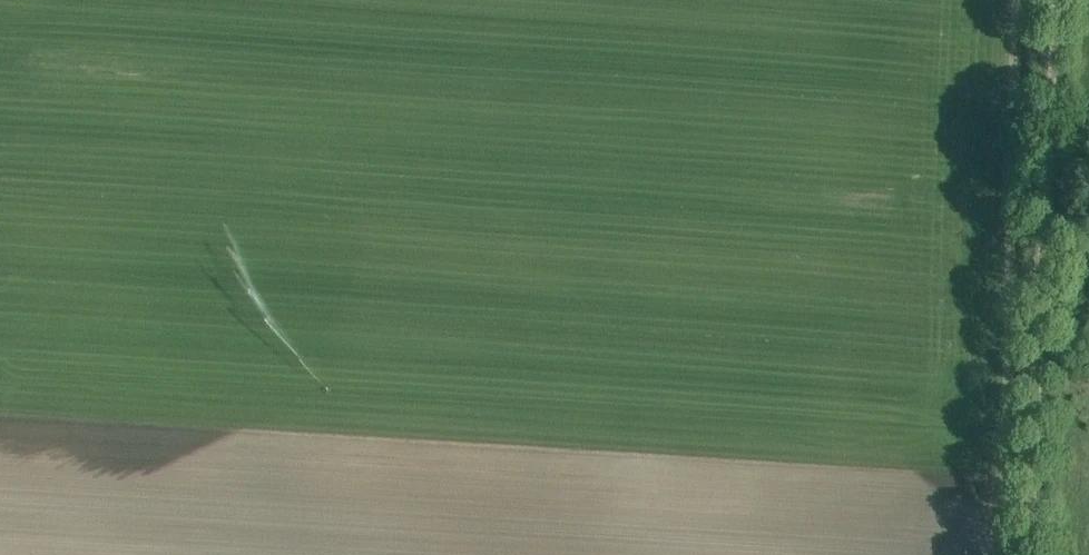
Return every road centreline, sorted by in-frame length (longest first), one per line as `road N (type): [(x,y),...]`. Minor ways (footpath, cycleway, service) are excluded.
road 1 (track): [(1022,554),(1052,0)]

